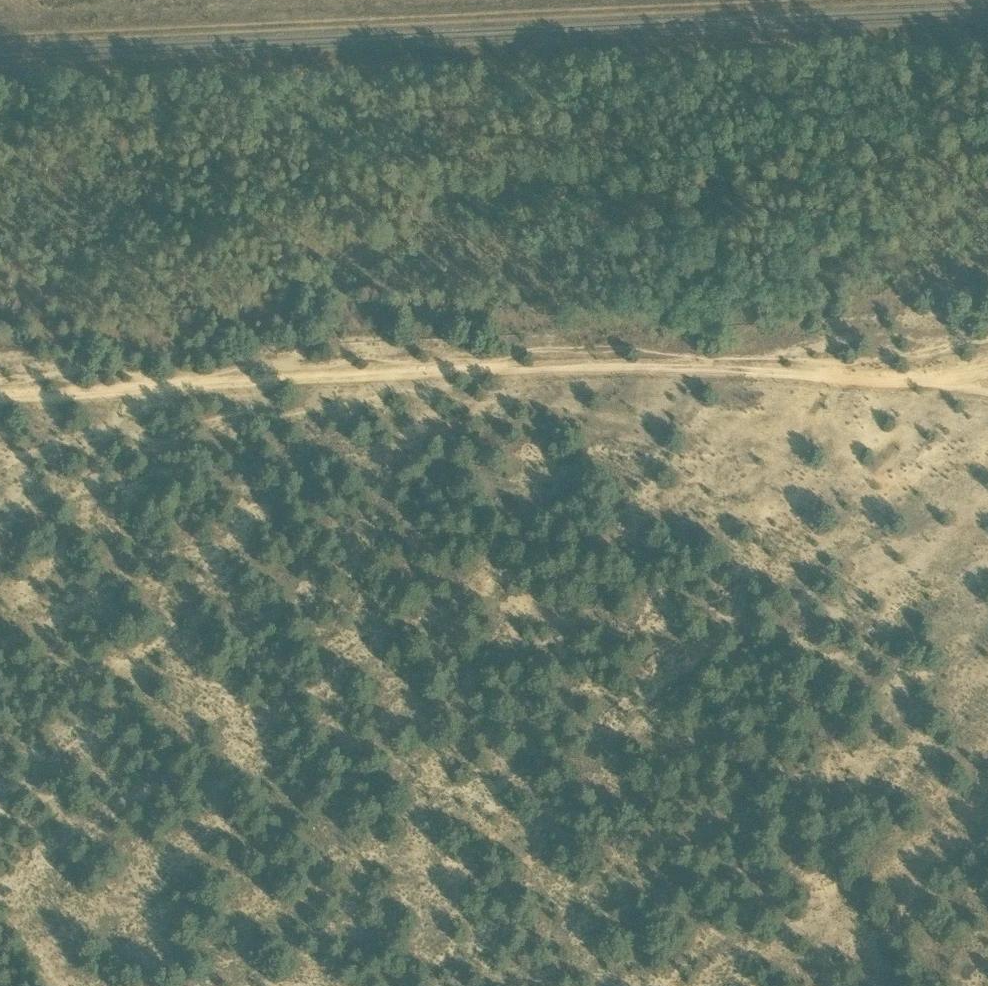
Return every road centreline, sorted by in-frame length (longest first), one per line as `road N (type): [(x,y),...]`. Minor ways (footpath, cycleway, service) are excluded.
road 1 (track): [(0,400),(762,372),(987,396)]

